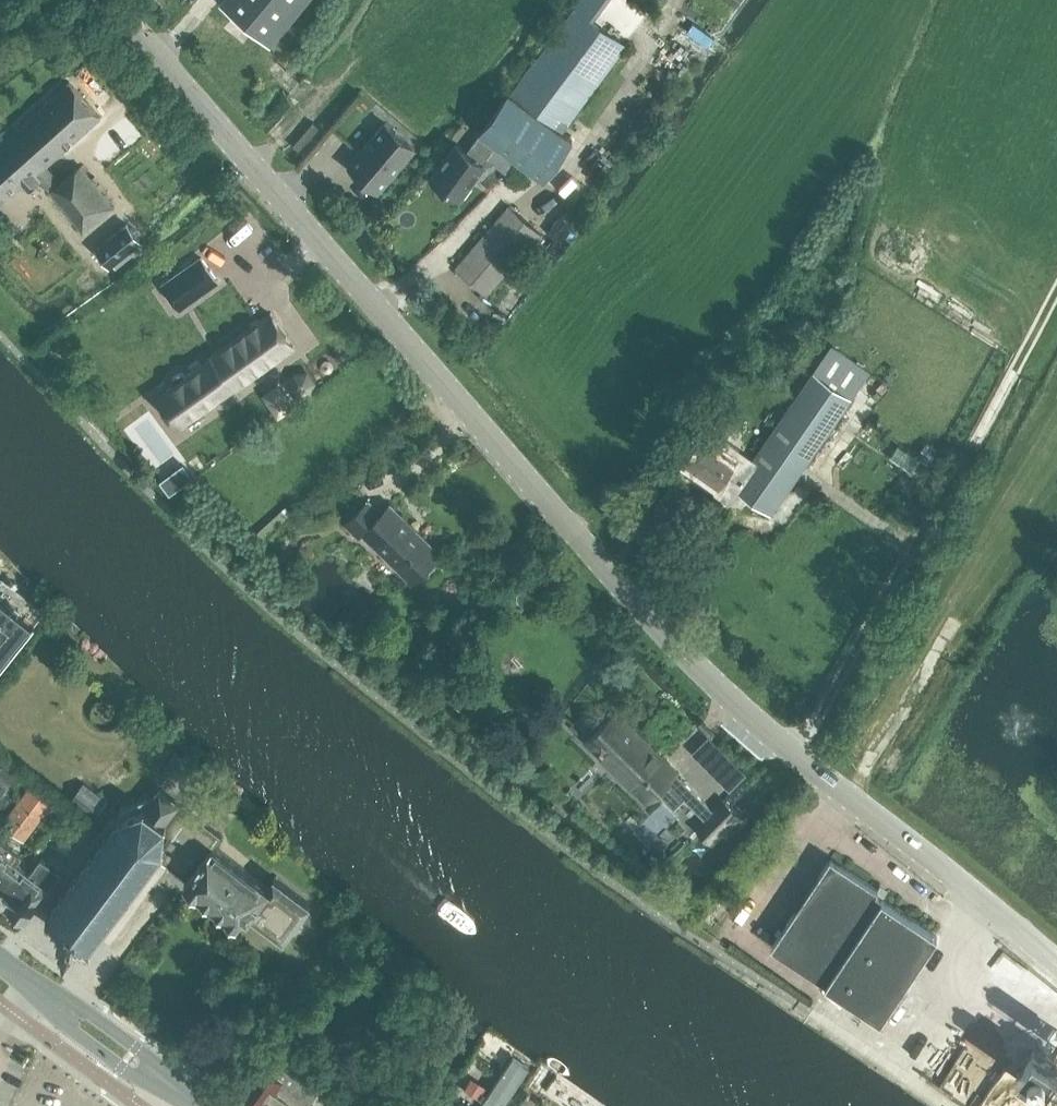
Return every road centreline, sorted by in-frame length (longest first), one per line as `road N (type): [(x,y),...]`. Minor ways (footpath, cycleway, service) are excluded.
road 1 (tertiary): [(1056,964),(790,750),(681,650),(112,0)]
road 2 (tertiary): [(185,1105),(0,971)]

